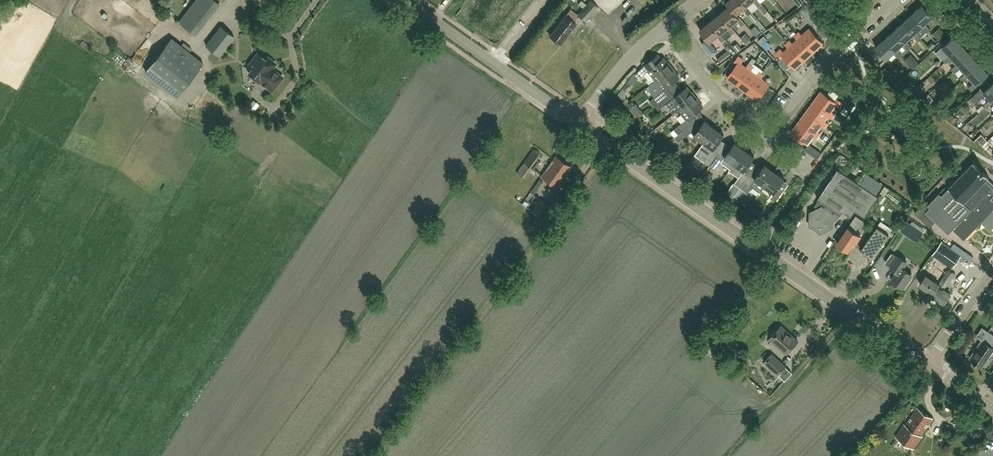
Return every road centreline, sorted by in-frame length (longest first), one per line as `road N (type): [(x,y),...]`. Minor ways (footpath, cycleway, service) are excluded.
road 1 (tertiary): [(928,366),(581,124)]
road 2 (tertiary): [(581,124),(403,0)]
road 3 (residential): [(771,133),(824,62),(892,0)]
road 4 (residential): [(771,133),(715,92),(664,28)]
road 5 (unclassified): [(581,124),(626,63),(664,28)]

